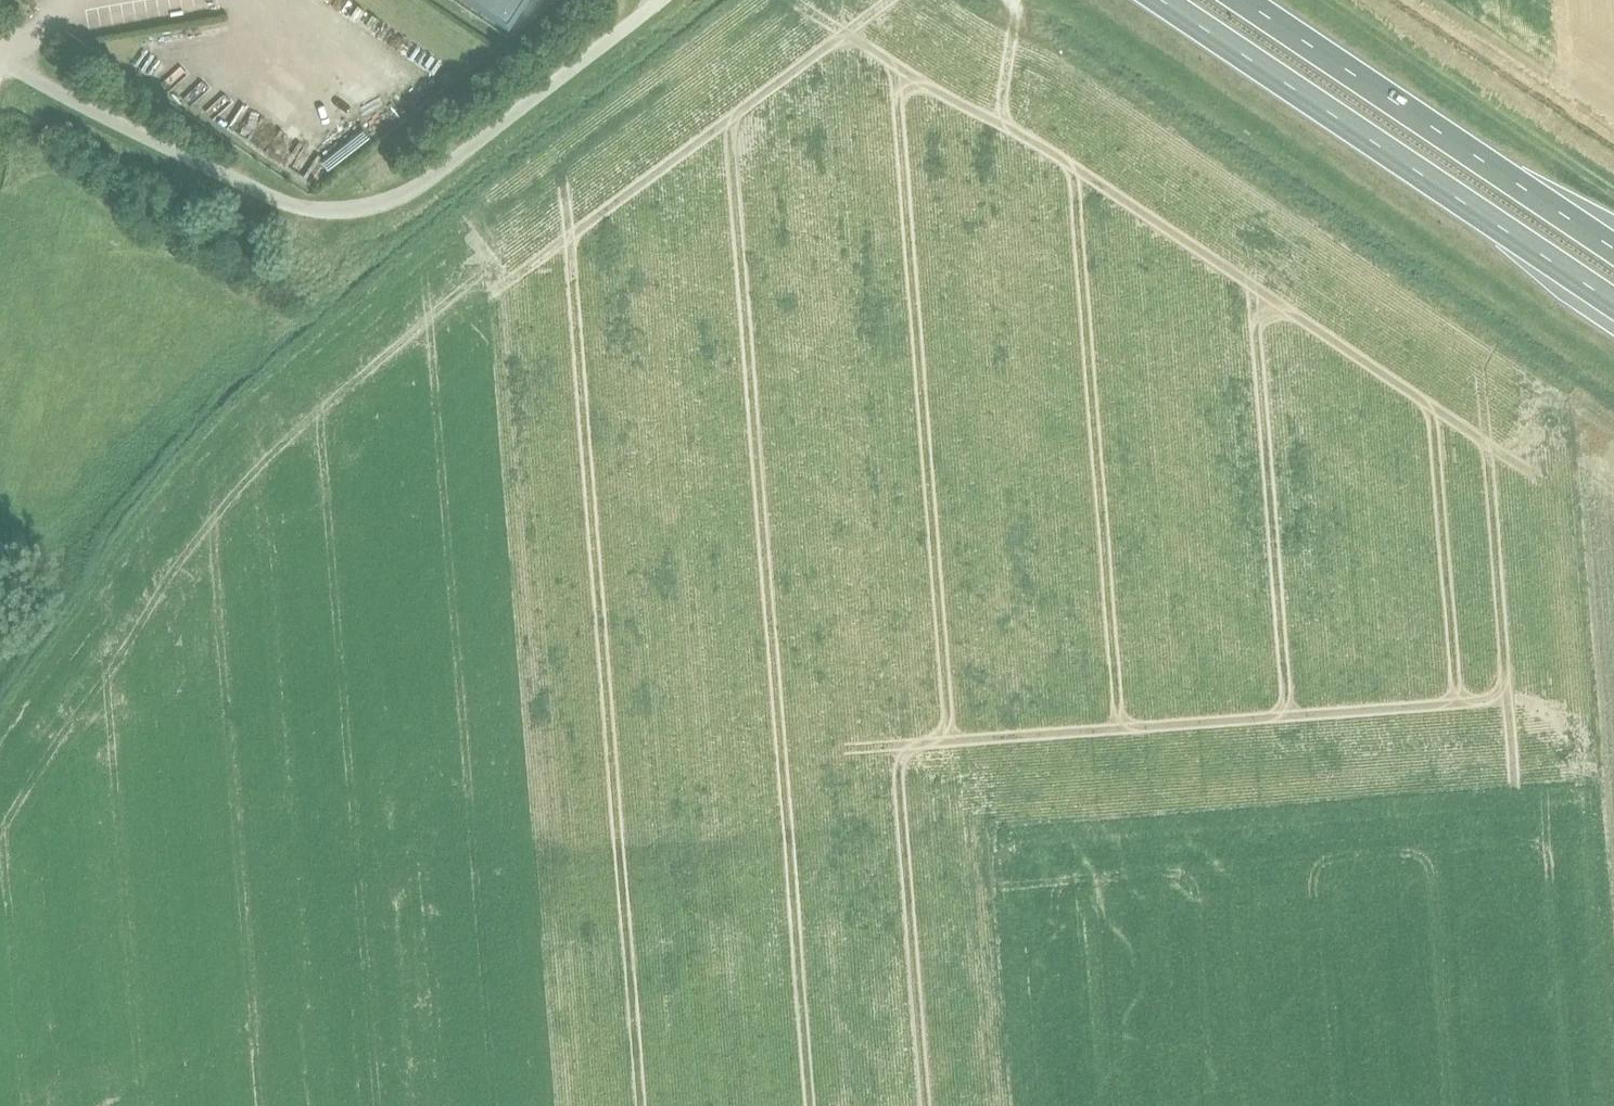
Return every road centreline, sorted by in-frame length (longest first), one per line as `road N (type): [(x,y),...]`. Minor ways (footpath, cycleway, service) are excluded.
road 1 (trunk): [(1155,0),(1613,308)]
road 2 (trunk): [(1613,246),(1245,0)]

